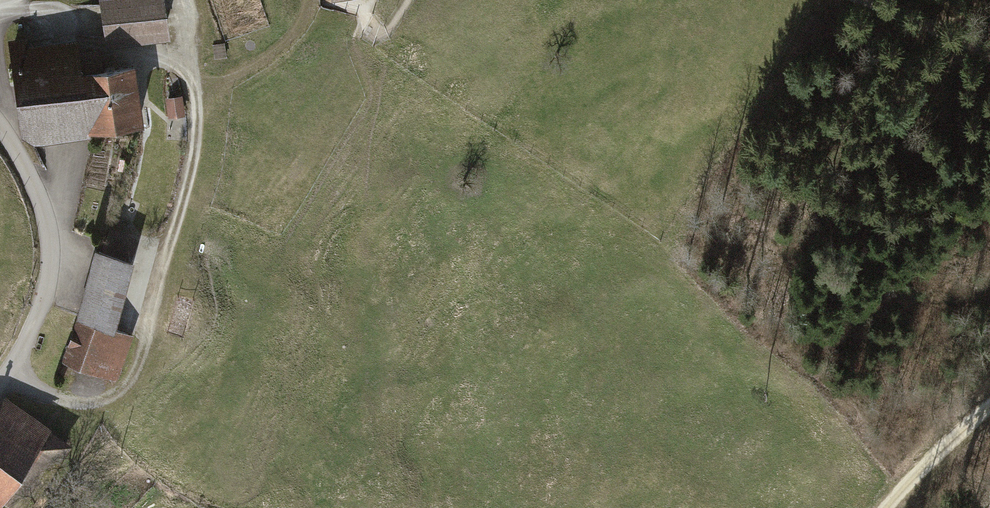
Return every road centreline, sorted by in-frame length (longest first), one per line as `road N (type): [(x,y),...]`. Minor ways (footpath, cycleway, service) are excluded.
road 1 (track): [(10,373),(40,392),(93,403),(129,385),(147,351),(195,147),(196,91),(179,0)]
road 2 (residential): [(0,124),(36,187),(50,263),(32,332),(0,387)]
road 3 (track): [(989,407),(886,507)]
road 4 (track): [(989,51),(872,0)]

